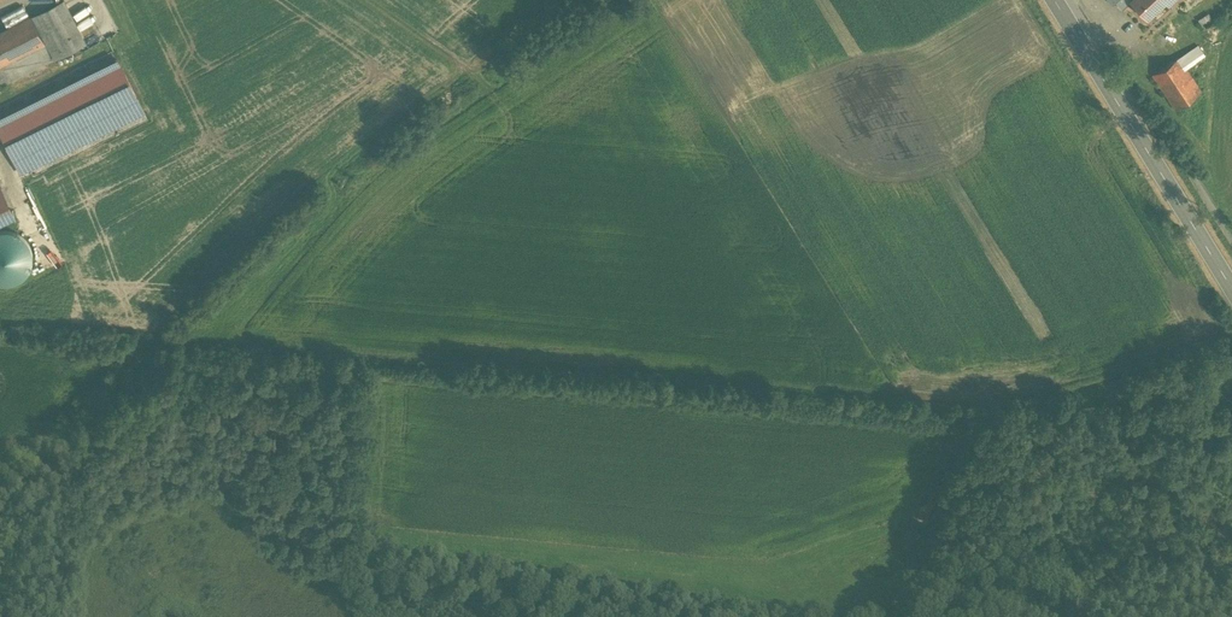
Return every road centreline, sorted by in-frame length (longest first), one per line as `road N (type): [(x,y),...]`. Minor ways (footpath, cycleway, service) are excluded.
road 1 (primary): [(1231,279),(1060,0)]
road 2 (track): [(921,616),(978,467)]

